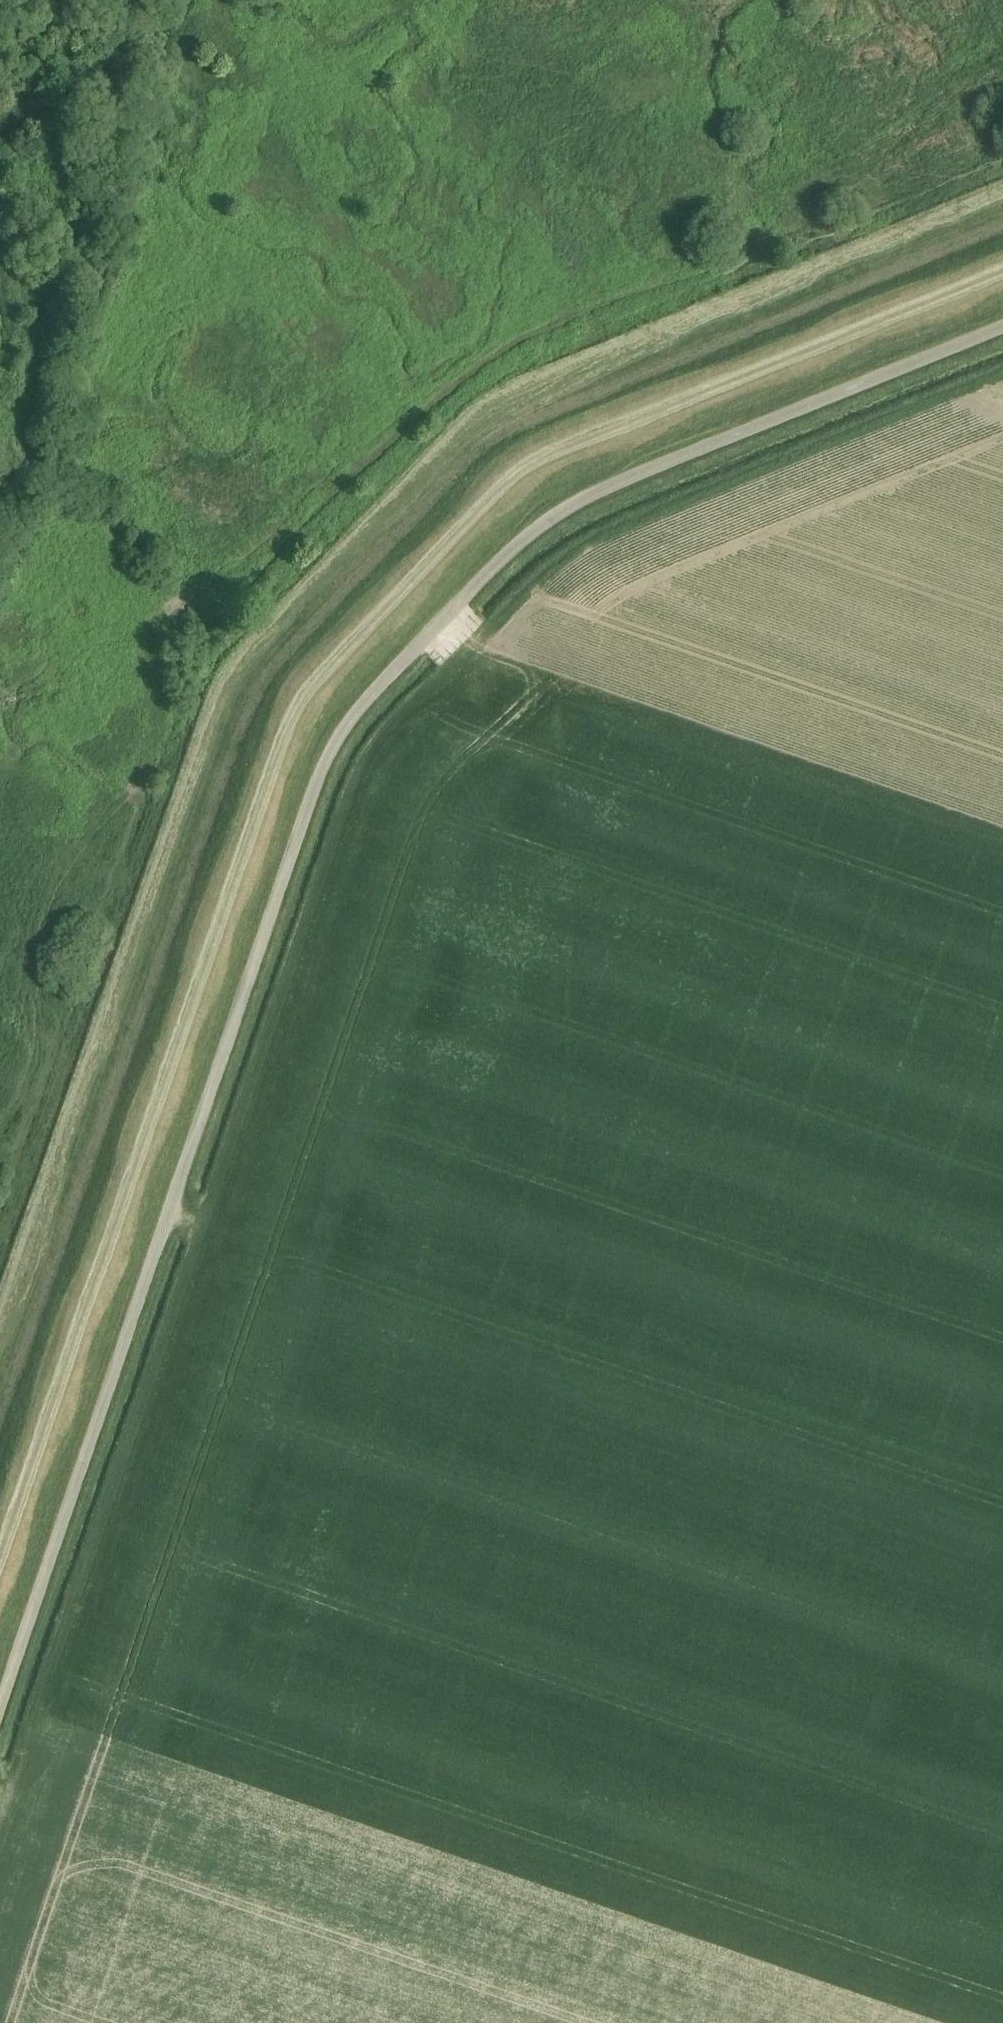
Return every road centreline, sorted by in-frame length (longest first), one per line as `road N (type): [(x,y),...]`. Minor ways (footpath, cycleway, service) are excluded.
road 1 (unclassified): [(0,1708),(319,775),(363,705),(509,553),(568,508),(1002,328)]

